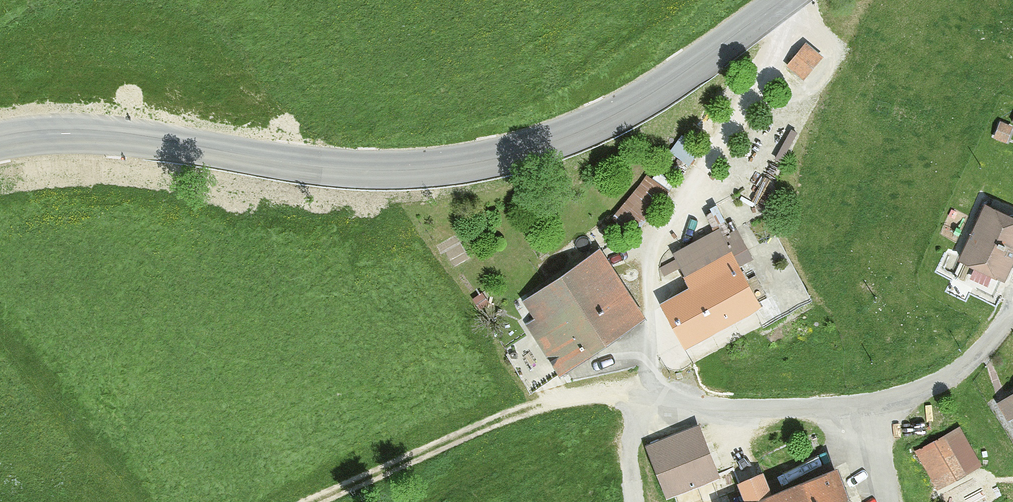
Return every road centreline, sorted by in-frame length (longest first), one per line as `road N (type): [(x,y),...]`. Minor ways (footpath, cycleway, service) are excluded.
road 1 (secondary): [(796,0),(583,137),(442,191),(272,187),(131,141),(70,134),(0,143)]
road 2 (track): [(646,397),(558,402),(314,501)]

